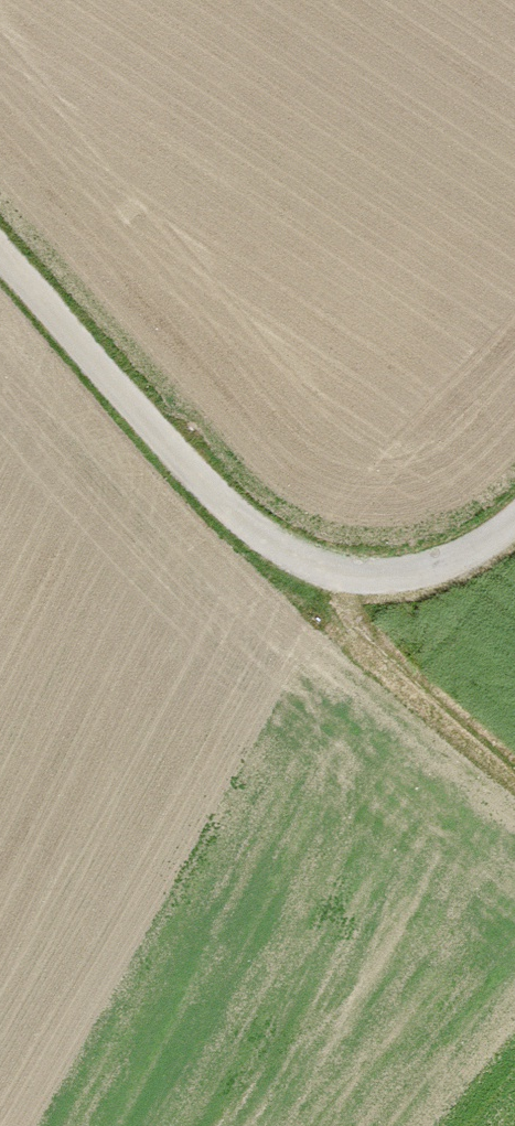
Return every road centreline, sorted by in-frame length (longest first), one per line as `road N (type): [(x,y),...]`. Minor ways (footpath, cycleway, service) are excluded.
road 1 (unclassified): [(0,250),(234,513),(309,565),(365,579),(395,576),(467,554),(514,519)]
road 2 (track): [(309,565),(366,641),(514,772)]

